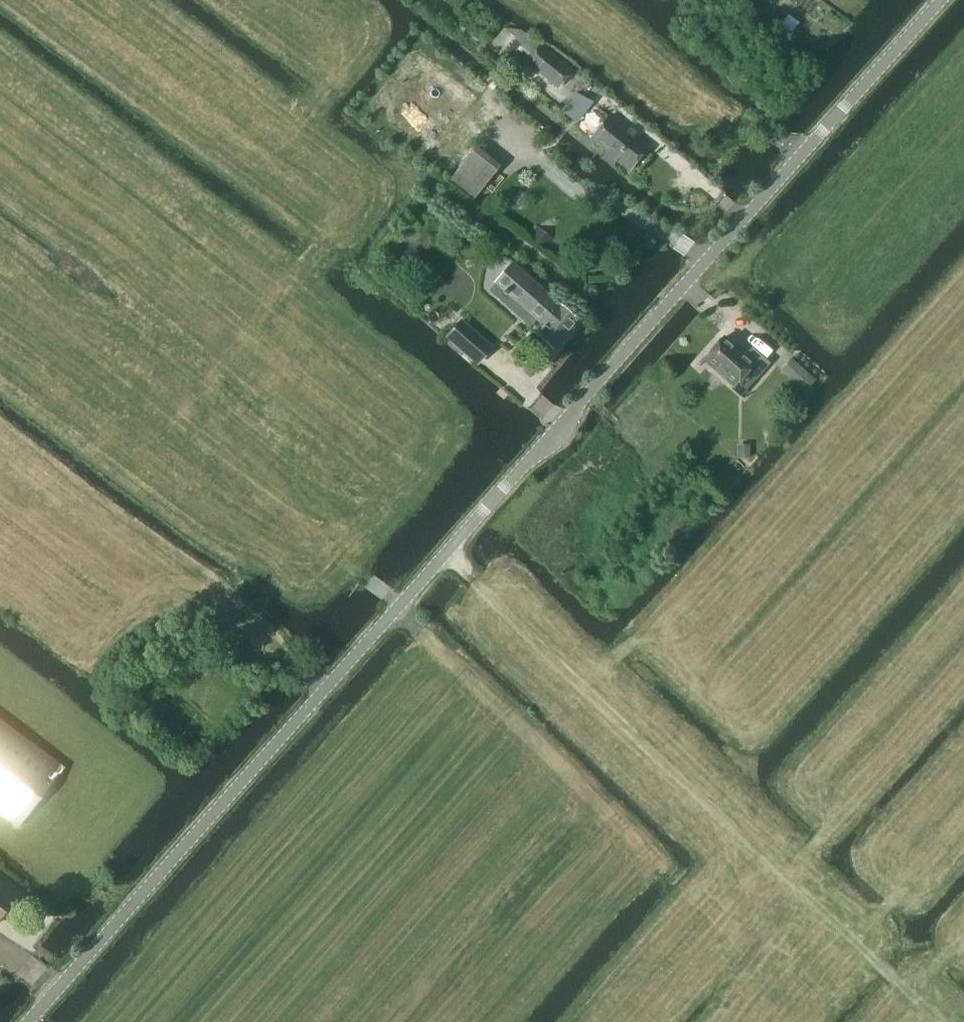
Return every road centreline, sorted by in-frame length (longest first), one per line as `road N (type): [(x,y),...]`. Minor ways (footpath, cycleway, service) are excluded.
road 1 (unclassified): [(28,1021),(940,0)]
road 2 (track): [(0,370),(57,410),(138,427),(203,393),(318,239),(142,0)]
road 3 (track): [(735,927),(398,608)]
road 4 (track): [(786,877),(584,686),(632,642)]
road 5 (track): [(400,605),(334,552),(138,427)]
road 6 (track): [(584,0),(802,154)]
road 7 (track): [(940,1021),(855,942),(908,876)]
road 8 (track): [(584,686),(446,554)]
road 9 (track): [(855,942),(786,877),(835,822)]

